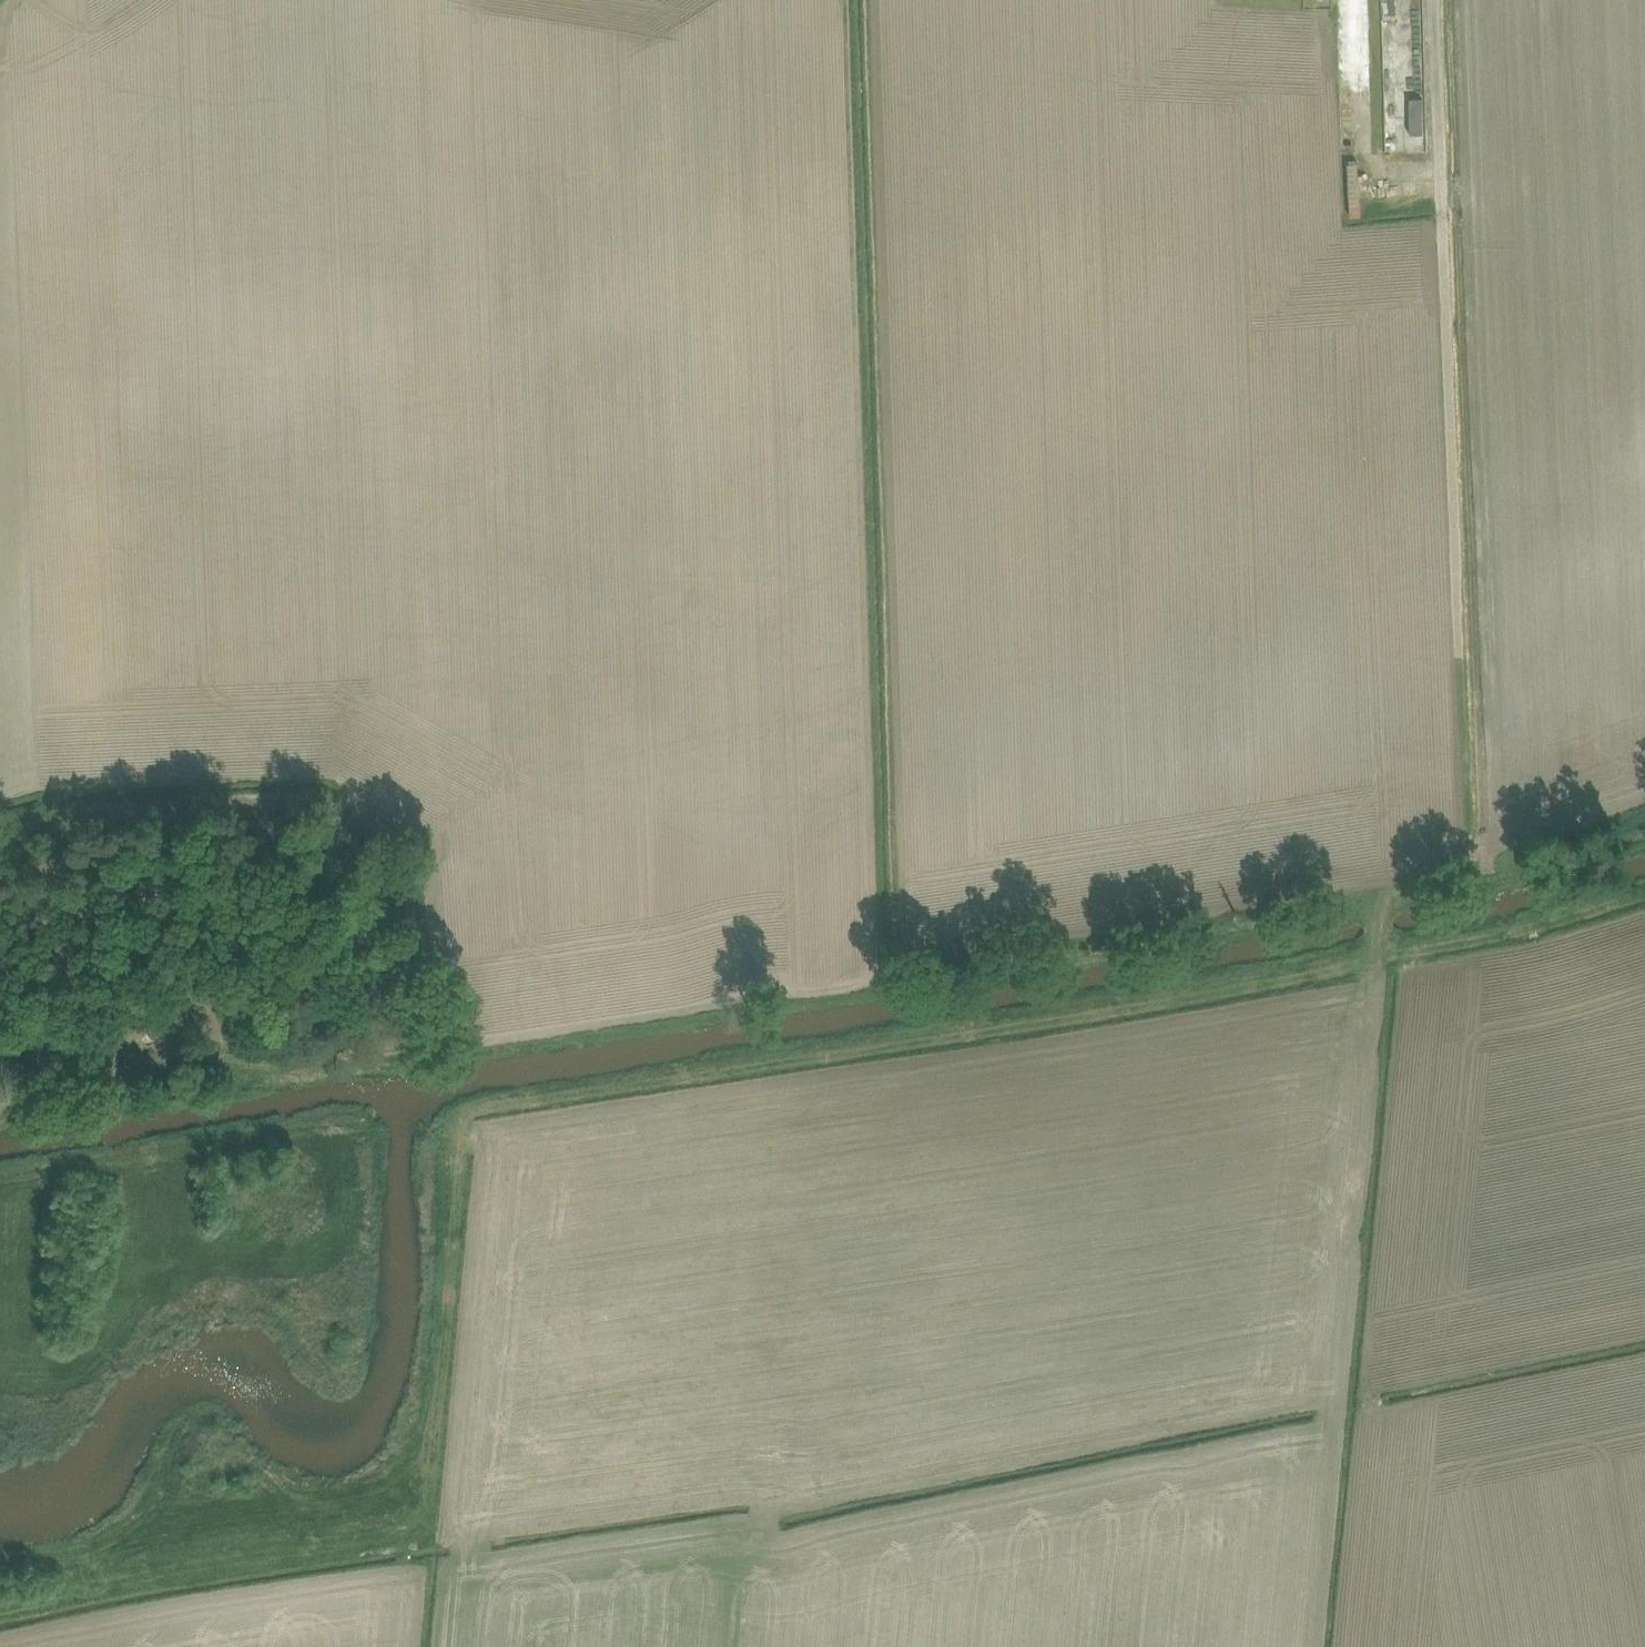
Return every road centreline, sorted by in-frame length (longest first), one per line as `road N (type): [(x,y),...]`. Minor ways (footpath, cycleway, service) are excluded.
road 1 (track): [(1430,0),(1467,827)]

